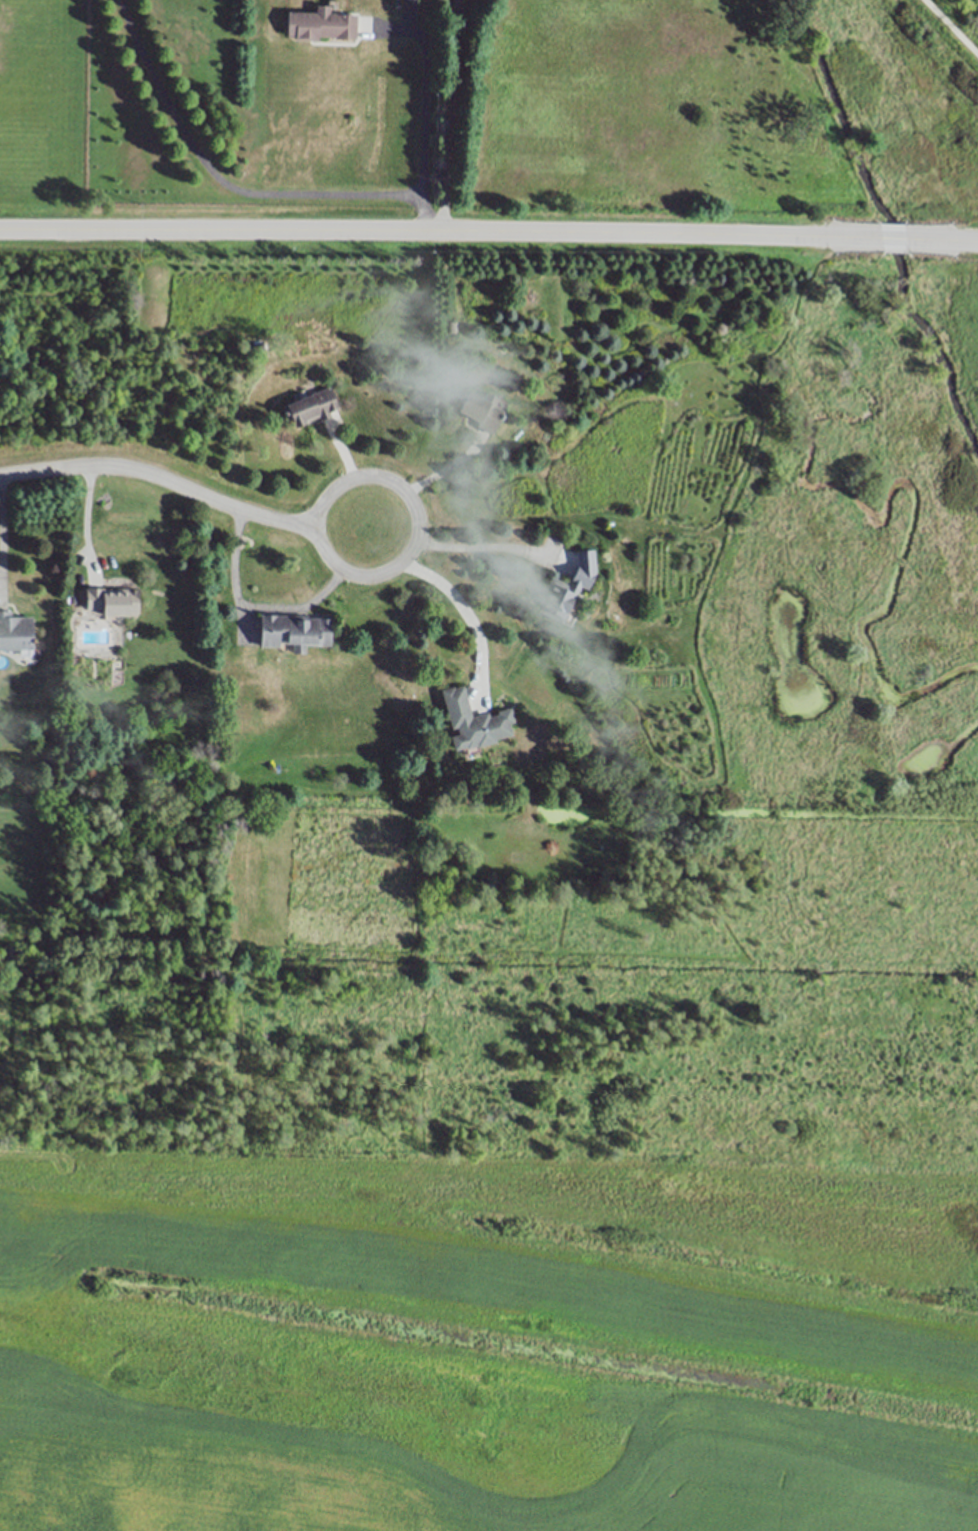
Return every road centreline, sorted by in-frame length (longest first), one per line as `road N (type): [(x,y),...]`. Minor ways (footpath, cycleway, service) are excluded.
road 1 (secondary): [(880,237),(0,229)]
road 2 (residential): [(0,476),(131,468),(254,514),(318,526)]
road 3 (residential): [(321,542),(344,570),(384,574),(416,542),(415,511),(397,487),(353,480),(321,511),(321,542)]

